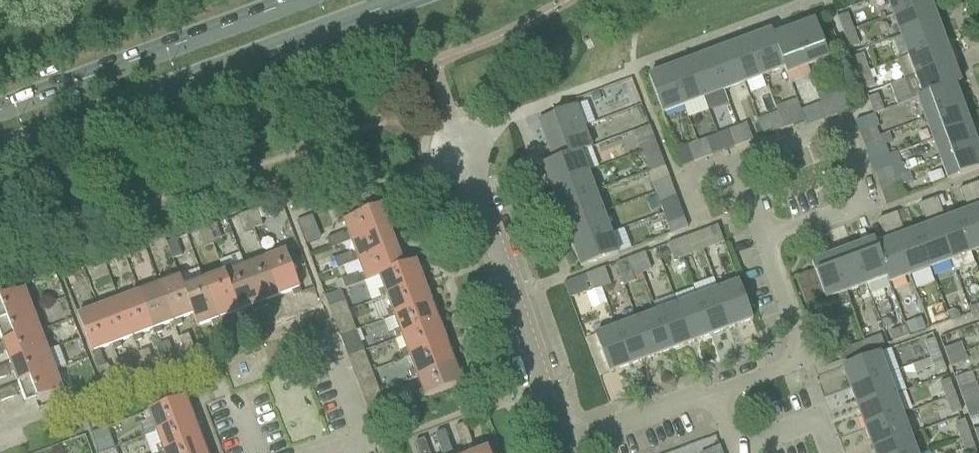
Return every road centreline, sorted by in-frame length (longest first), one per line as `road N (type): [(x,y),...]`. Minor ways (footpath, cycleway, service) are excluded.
road 1 (secondary): [(0,156),(414,0)]
road 2 (residential): [(762,241),(863,202),(868,191),(847,134),(834,129),(743,163),(736,172),(749,208)]
road 3 (secondary): [(305,0),(0,112)]
road 4 (residential): [(564,448),(466,165)]
road 5 (residential): [(713,393),(794,363),(802,349),(762,241)]
road 6 (residential): [(564,448),(713,393)]
road 7 (residential): [(331,452),(364,440),(323,334)]
road 8 (residential): [(832,452),(819,417),(735,449)]

